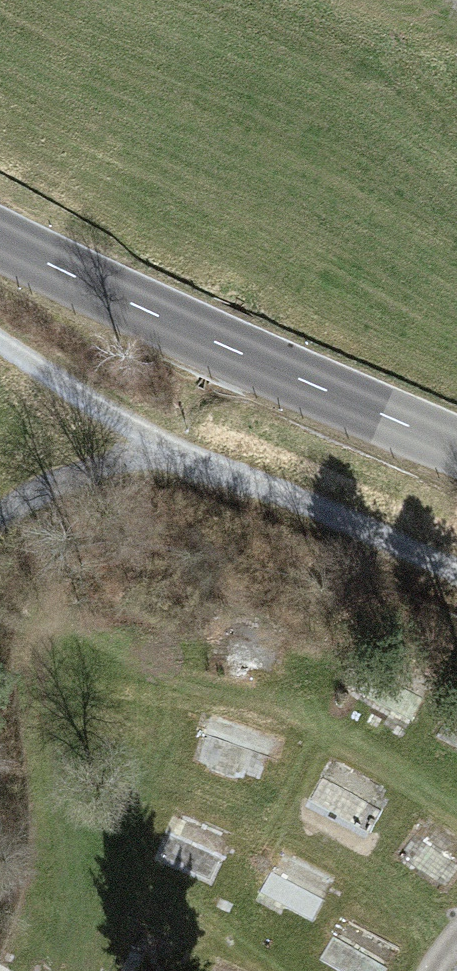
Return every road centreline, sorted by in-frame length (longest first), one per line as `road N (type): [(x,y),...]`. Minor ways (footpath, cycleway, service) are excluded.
road 1 (secondary): [(0,240),(115,303),(456,446)]
road 2 (track): [(456,571),(151,440)]
road 3 (track): [(151,440),(0,343)]
road 4 (track): [(0,520),(17,503),(121,465),(151,440)]

